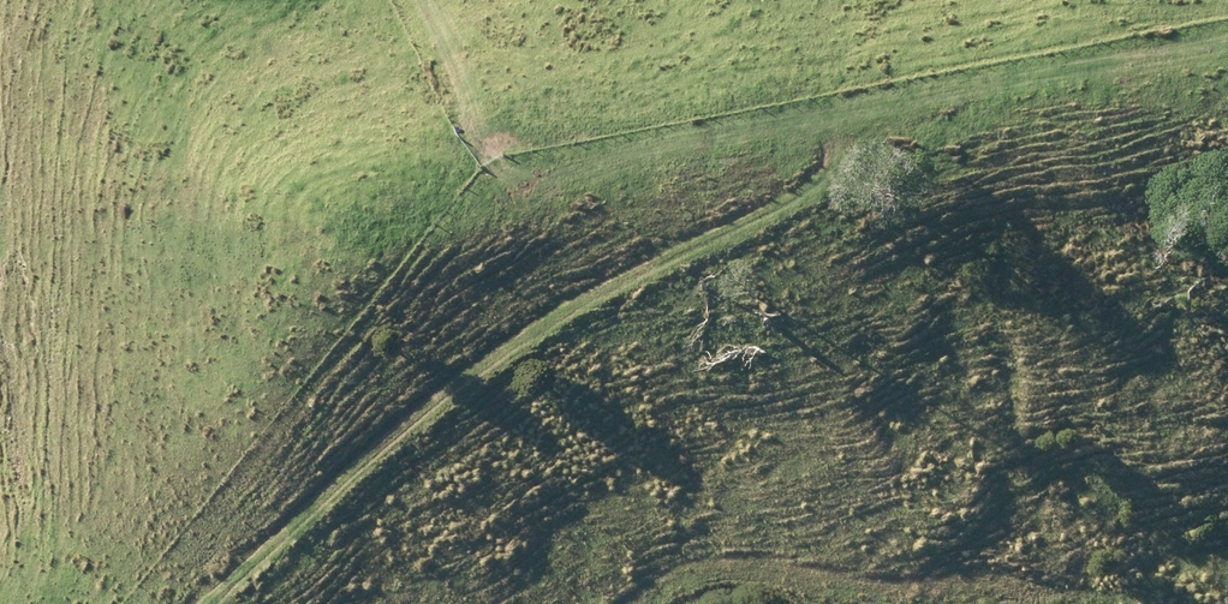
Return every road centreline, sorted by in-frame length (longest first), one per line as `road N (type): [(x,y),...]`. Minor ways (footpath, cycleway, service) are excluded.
road 1 (track): [(198,603),(386,431),(577,302),(757,219),(901,125),(1227,49)]
road 2 (track): [(901,125),(741,124),(618,176),(539,179),(493,146),(418,0)]

